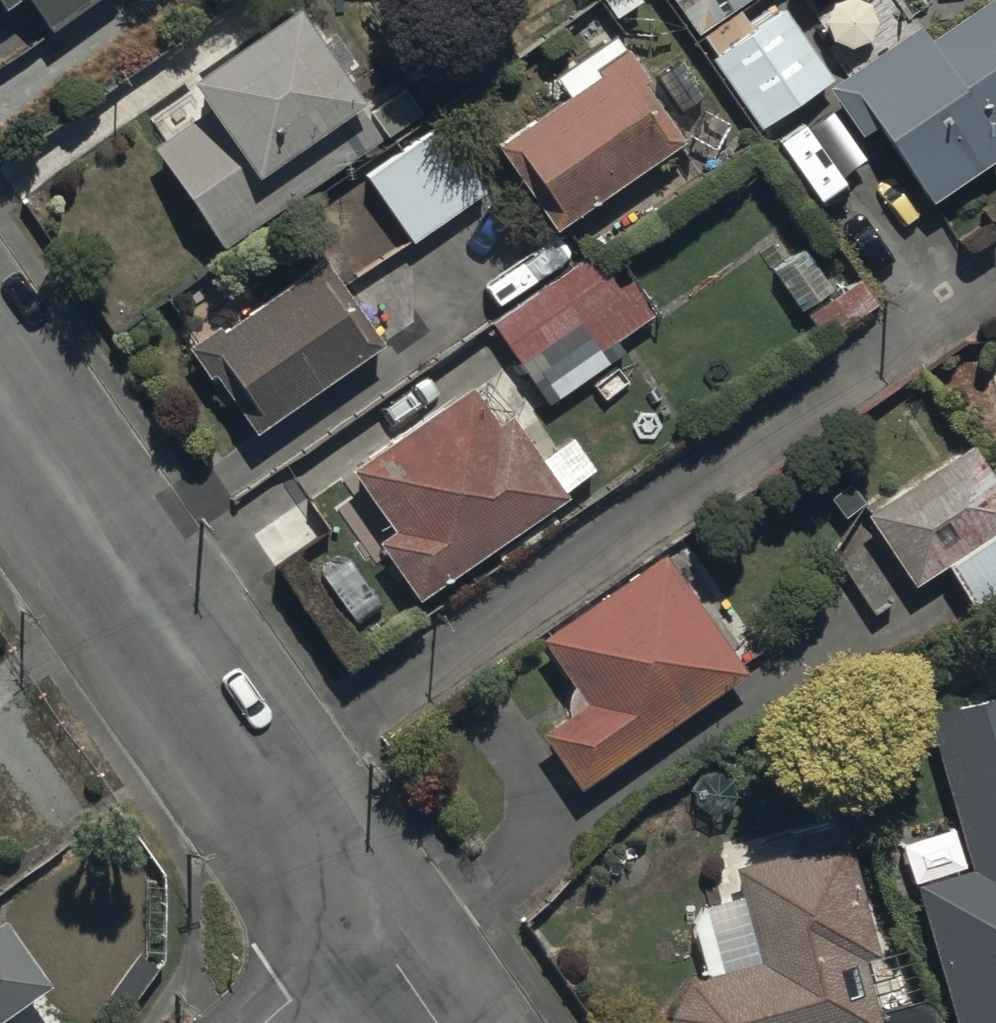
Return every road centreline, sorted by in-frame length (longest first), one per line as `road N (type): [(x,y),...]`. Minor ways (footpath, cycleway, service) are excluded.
road 1 (residential): [(269,779),(0,388)]
road 2 (residential): [(269,779),(376,937)]
road 3 (residential): [(266,1022),(376,937)]

